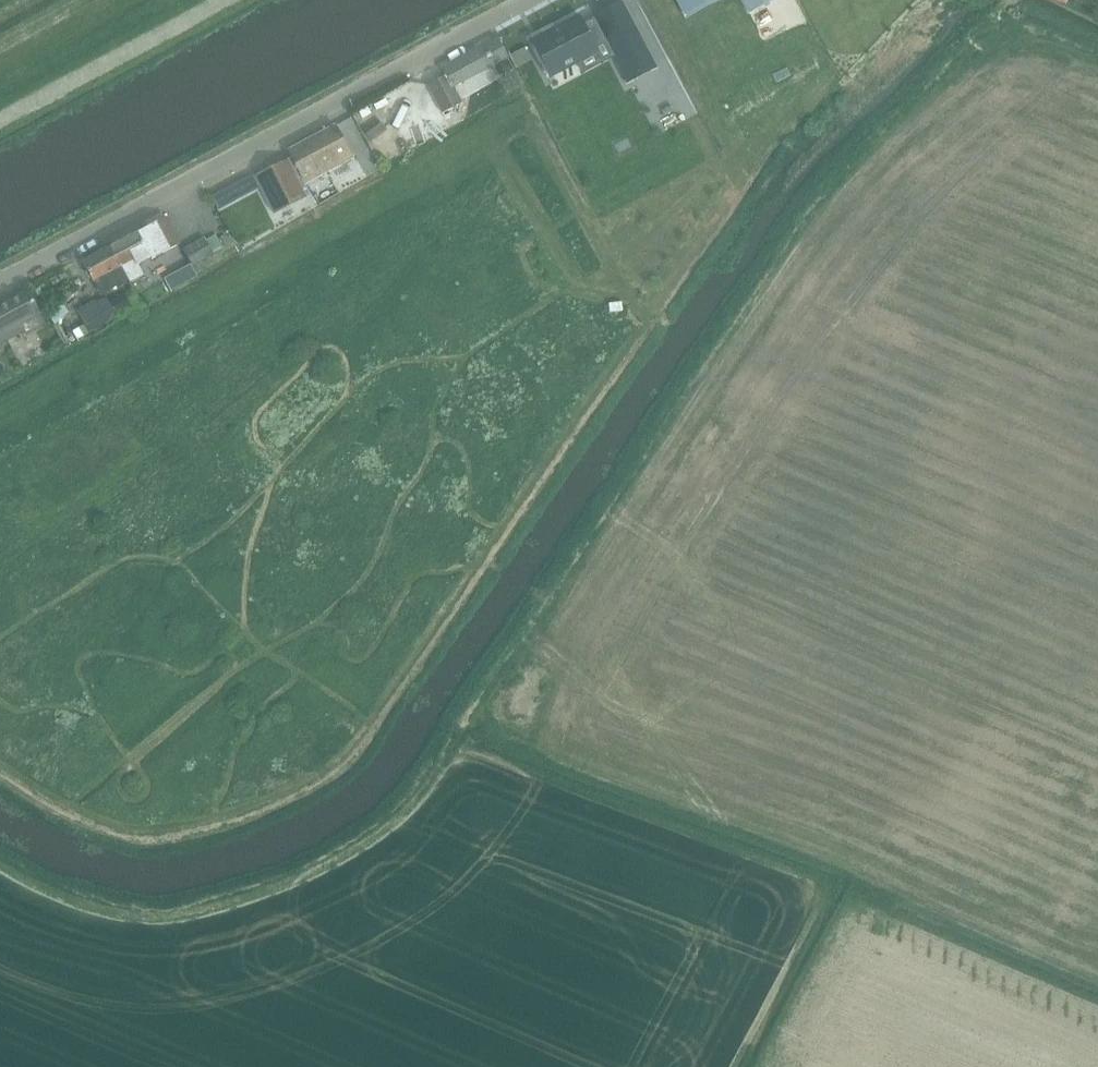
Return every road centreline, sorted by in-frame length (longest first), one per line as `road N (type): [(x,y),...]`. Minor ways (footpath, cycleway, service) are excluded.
road 1 (unclassified): [(0,282),(528,0)]

